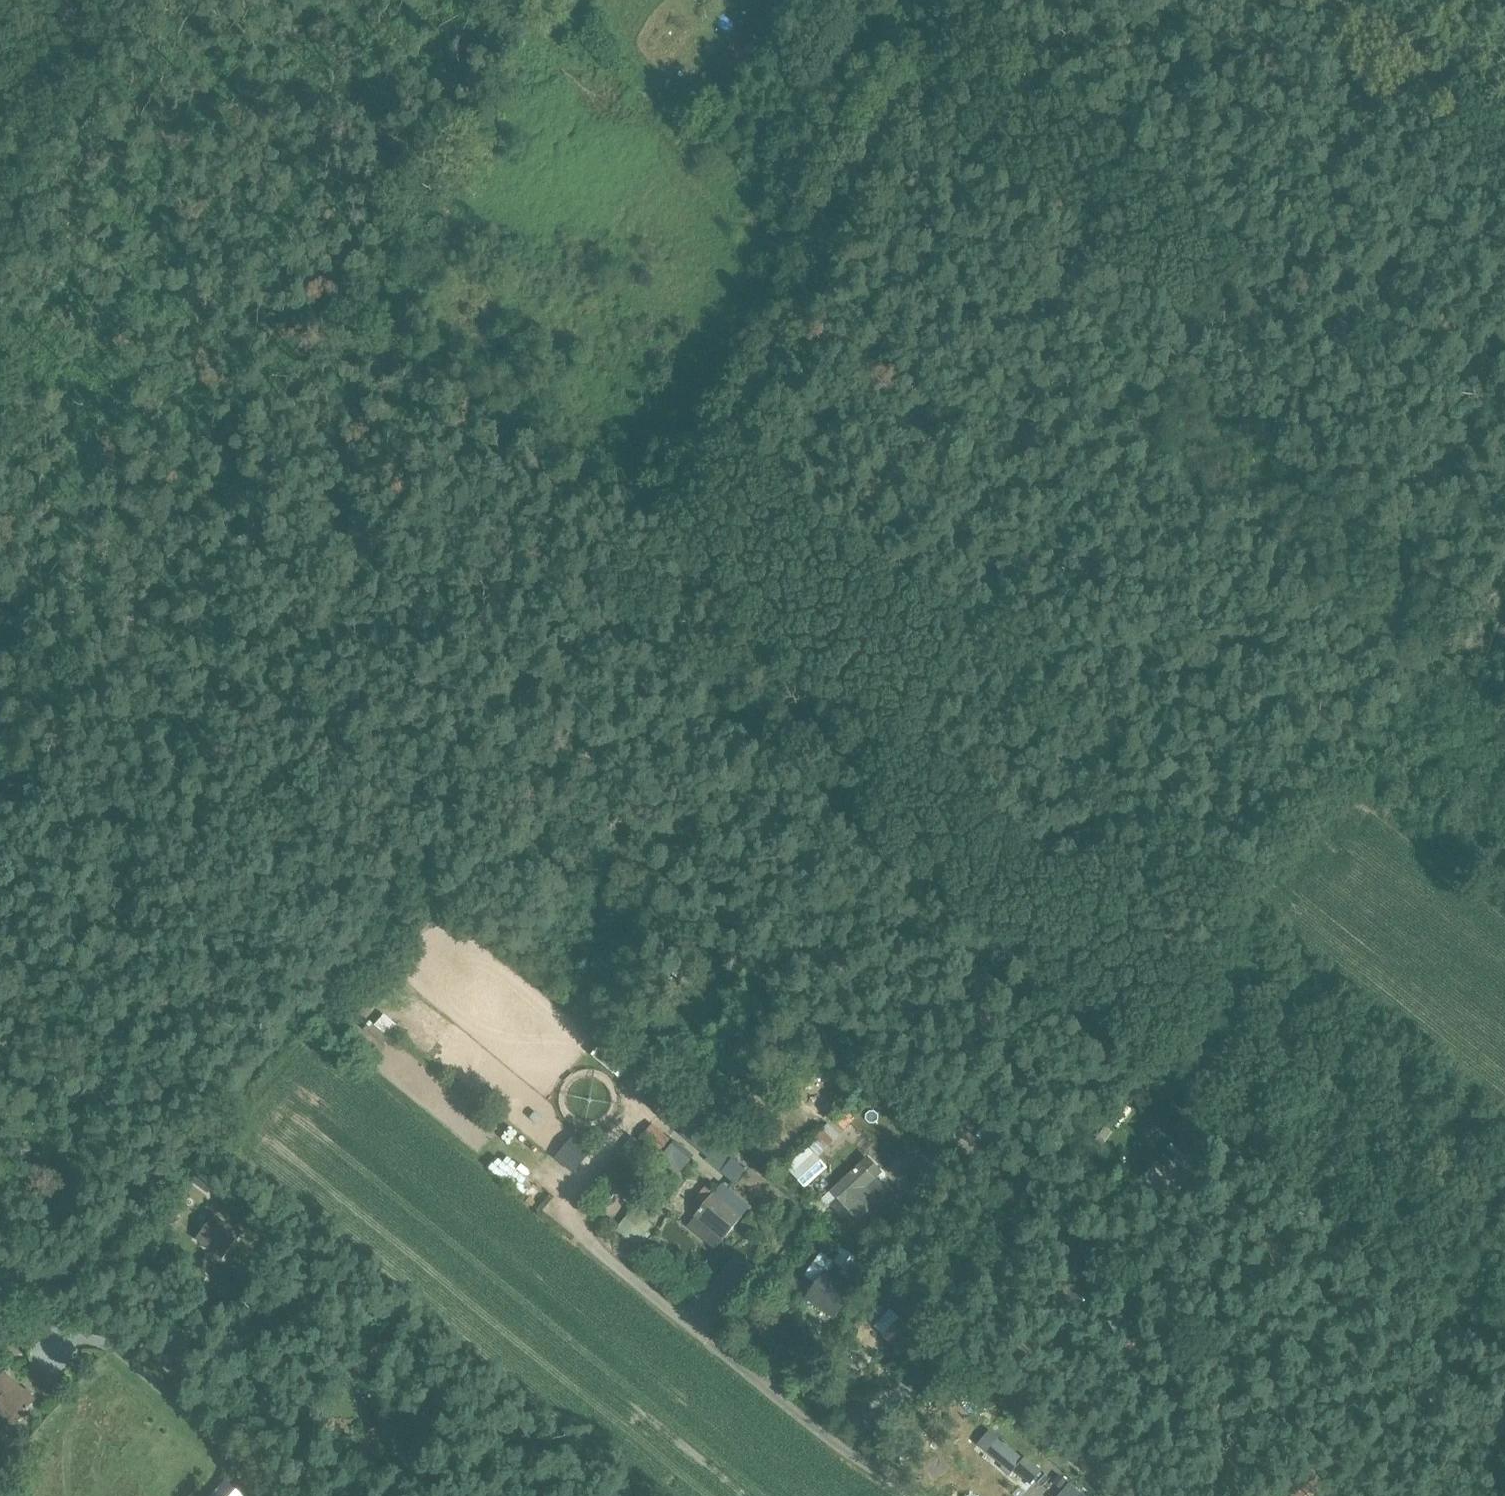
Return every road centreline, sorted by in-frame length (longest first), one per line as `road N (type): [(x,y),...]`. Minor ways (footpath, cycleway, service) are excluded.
road 1 (residential): [(600,855),(1377,1495)]
road 2 (residential): [(717,1351),(831,1450),(924,1495)]
road 3 (residential): [(285,1495),(121,1362)]
road 4 (track): [(1504,134),(1341,0)]

